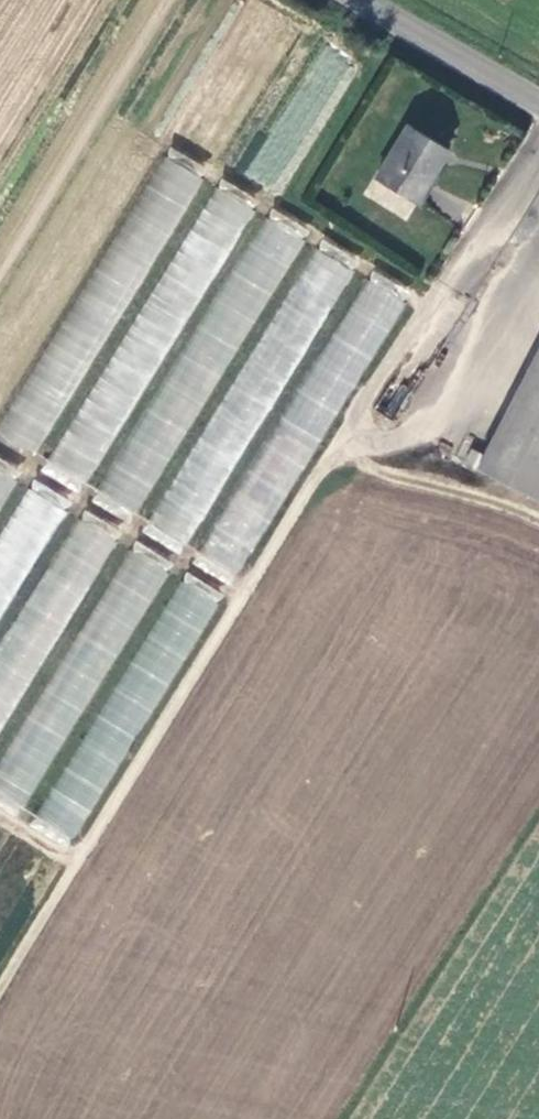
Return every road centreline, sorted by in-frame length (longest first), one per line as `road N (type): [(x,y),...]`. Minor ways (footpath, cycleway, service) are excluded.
road 1 (unclassified): [(538,144),(0,999)]
road 2 (tertiary): [(538,101),(366,0)]

